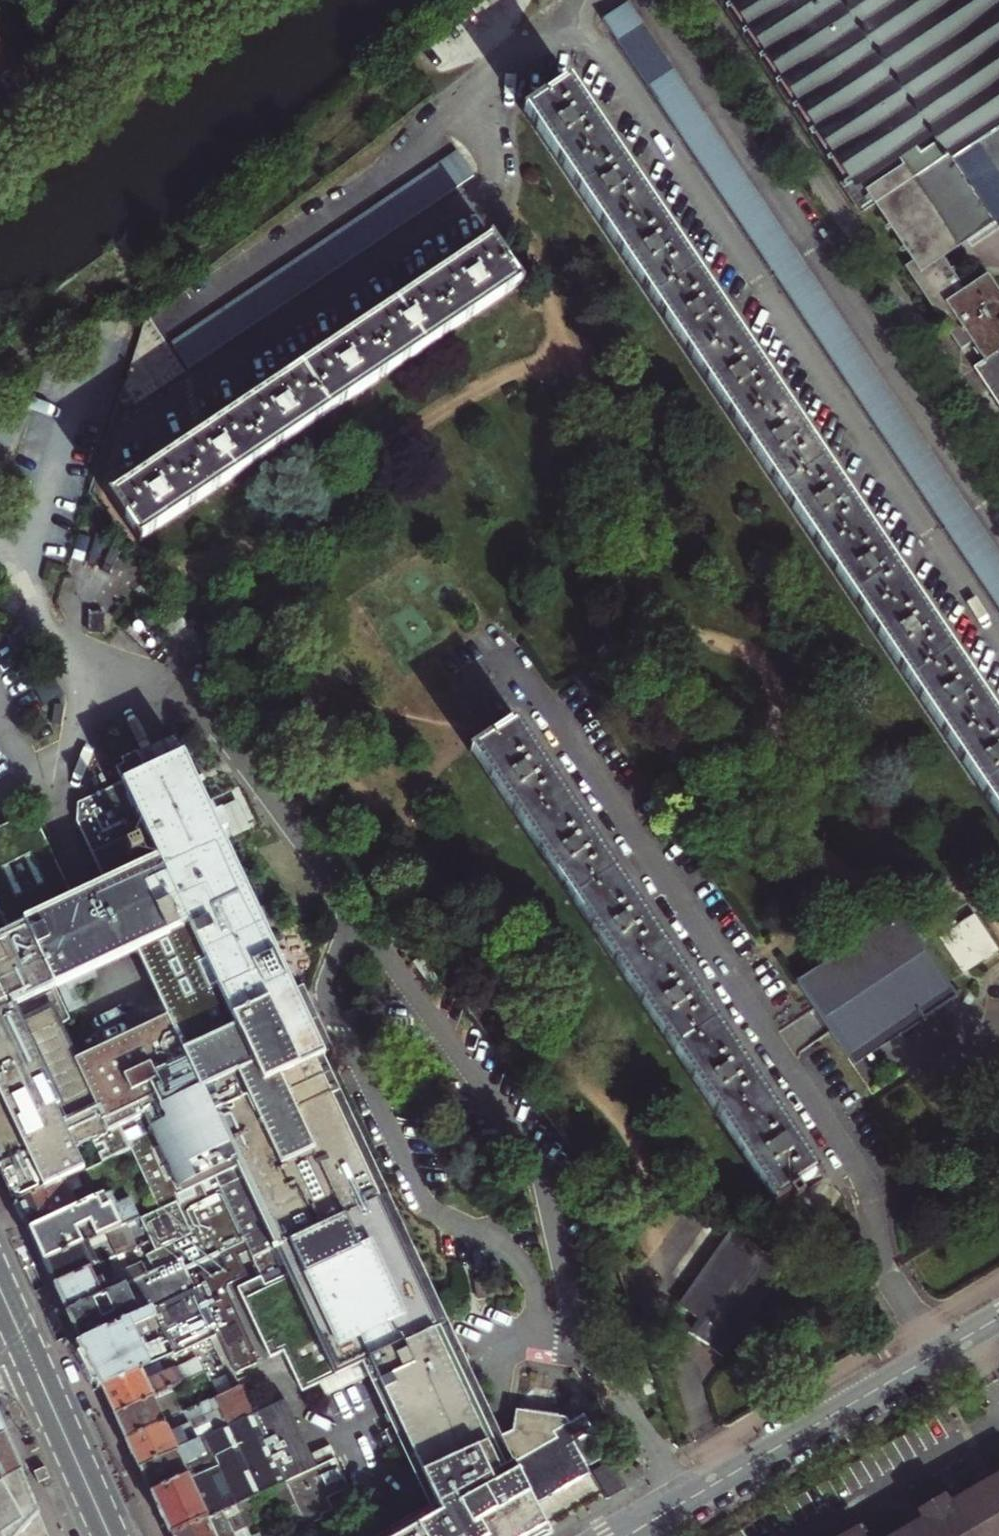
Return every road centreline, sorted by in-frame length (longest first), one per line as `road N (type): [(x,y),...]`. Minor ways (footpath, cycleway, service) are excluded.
road 1 (residential): [(935,1357),(887,1275),(854,1165),(507,656),(477,673)]
road 2 (residential): [(572,8),(998,637)]
road 3 (residential): [(998,524),(651,0)]
road 4 (residential): [(112,458),(479,214),(487,194),(481,113)]
road 5 (residential): [(170,326),(481,113)]
road 6 (residential): [(935,1357),(626,1535)]
road 7 (residential): [(0,134),(194,0)]
road 8 (primary): [(26,1348),(110,1535)]
road 9 (residential): [(481,113),(495,69),(572,8)]

